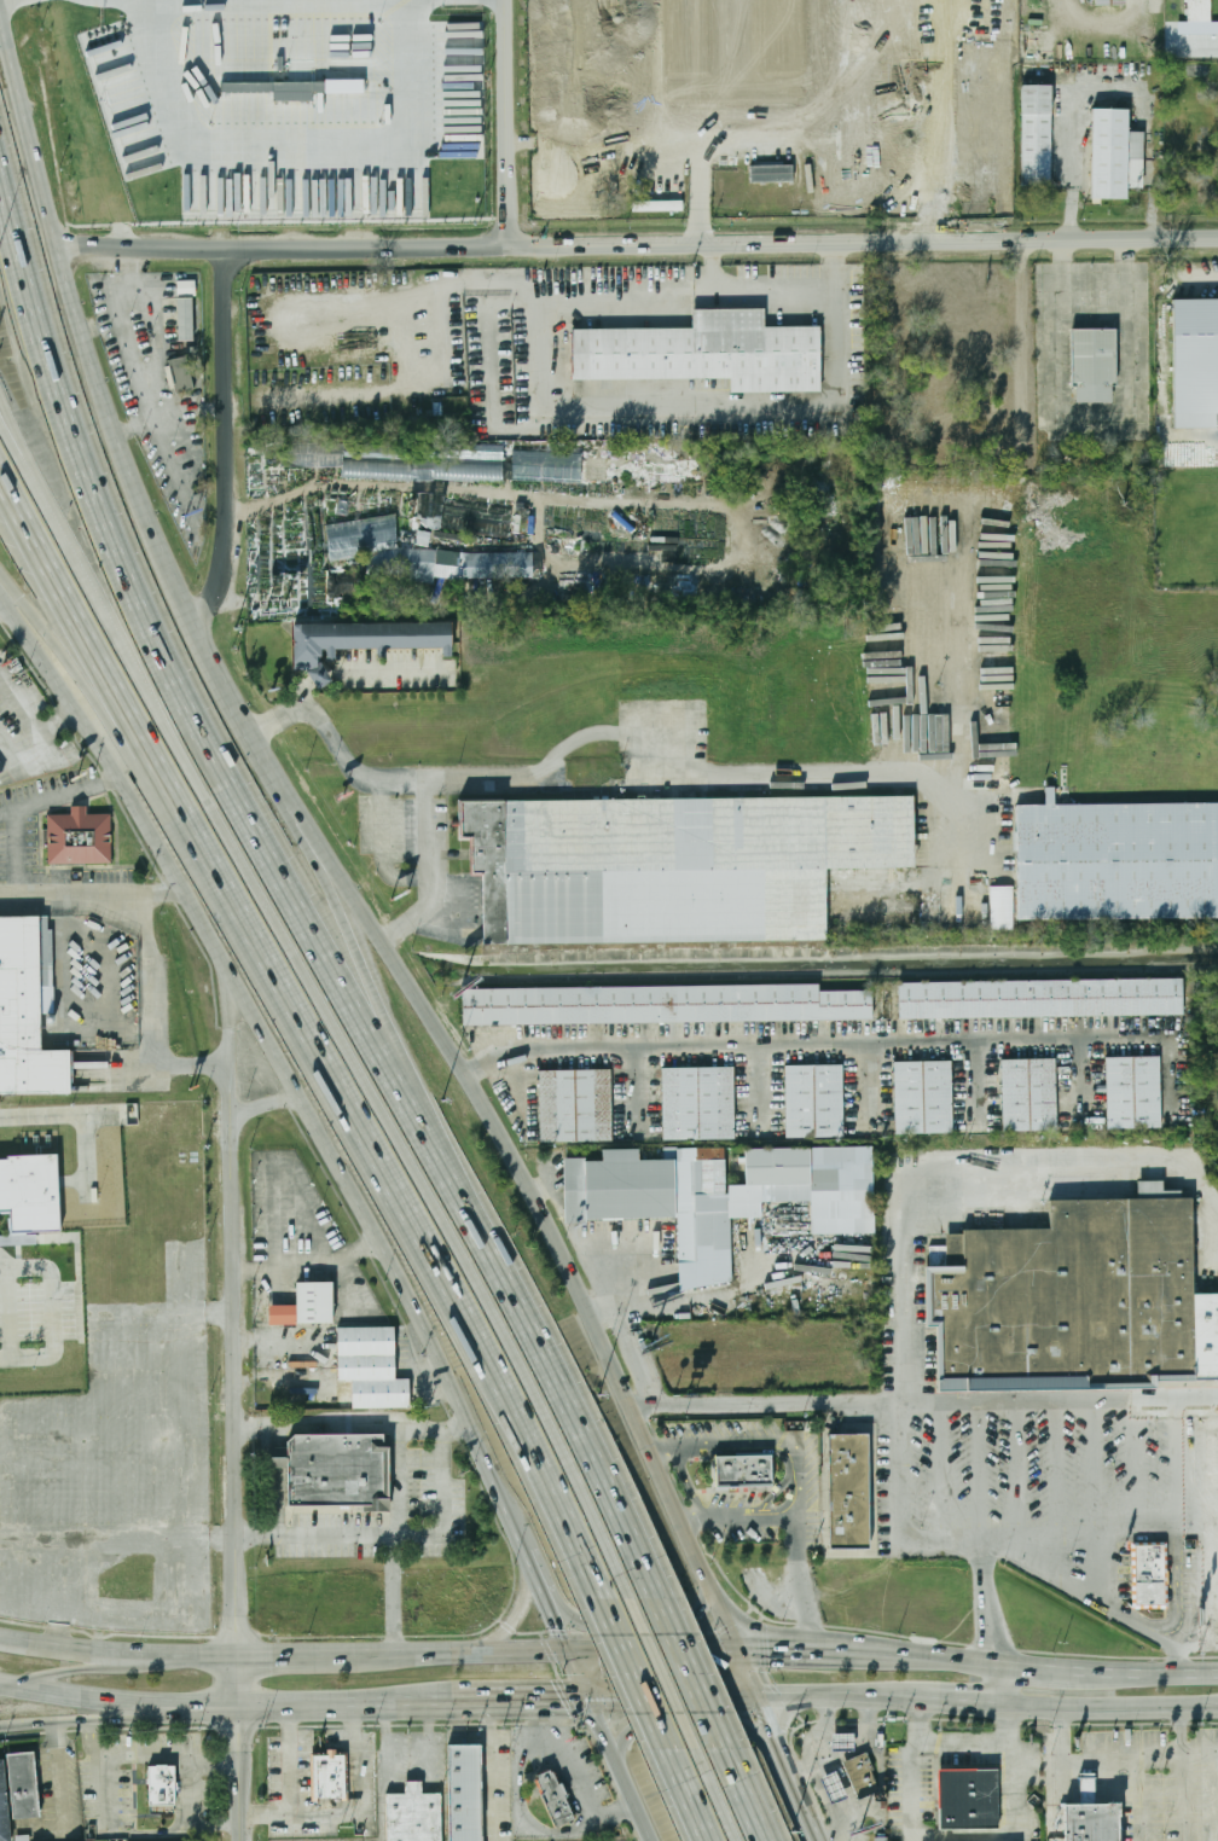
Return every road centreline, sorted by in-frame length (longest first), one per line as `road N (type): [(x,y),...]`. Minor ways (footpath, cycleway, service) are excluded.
road 1 (primary): [(737,1650),(636,1407),(507,1146),(265,759),(163,557),(72,301),(0,20)]
road 2 (motorway): [(633,1601),(425,1183),(14,448)]
road 3 (primary): [(0,598),(162,850),(381,1241),(594,1700)]
road 4 (tertiary): [(1217,238),(60,248)]
road 5 (motorway): [(446,1155),(250,809),(118,553),(0,170)]
road 6 (motorway): [(139,751),(389,1179),(599,1599)]
road 7 (tertiary): [(240,1840),(232,1134)]
road 8 (motorway): [(660,1601),(446,1155)]
road 9 (residential): [(193,617),(213,602),(224,573),(228,523),(225,249)]
road 10 (motorway): [(446,1155),(314,838)]
road 11 (secondary): [(737,1650),(416,1655)]
road 12 (motorway): [(0,498),(139,751)]
road 13 (secondary): [(152,1707),(402,1703)]
road 14 (tertiary): [(511,245),(509,0)]
road 15 (motorway): [(0,568),(139,751)]
road 16 (secondary): [(1009,1702),(1217,1706)]
road 17 (primary): [(783,1750),(738,1725),(688,1723),(644,1729),(616,1759)]
road 18 (primary): [(550,1598),(599,1622),(690,1619),(713,1590)]
road 19 (secondary): [(416,1655),(237,1655)]
road 20 (secondary): [(1177,1671),(1004,1665)]
road 21 (tertiary): [(222,962),(232,1134)]
road 22 (motorway): [(599,1599),(667,1749)]
road 23 (secondary): [(594,1700),(758,1695)]
road 24 (motorway): [(697,1749),(633,1601)]
road 25 (motorway): [(724,1749),(660,1601)]
road 26 (primary): [(594,1700),(652,1840)]
road 27 (secondary): [(459,1702),(594,1700)]
road 28 (secondary): [(1004,1665),(871,1653)]

